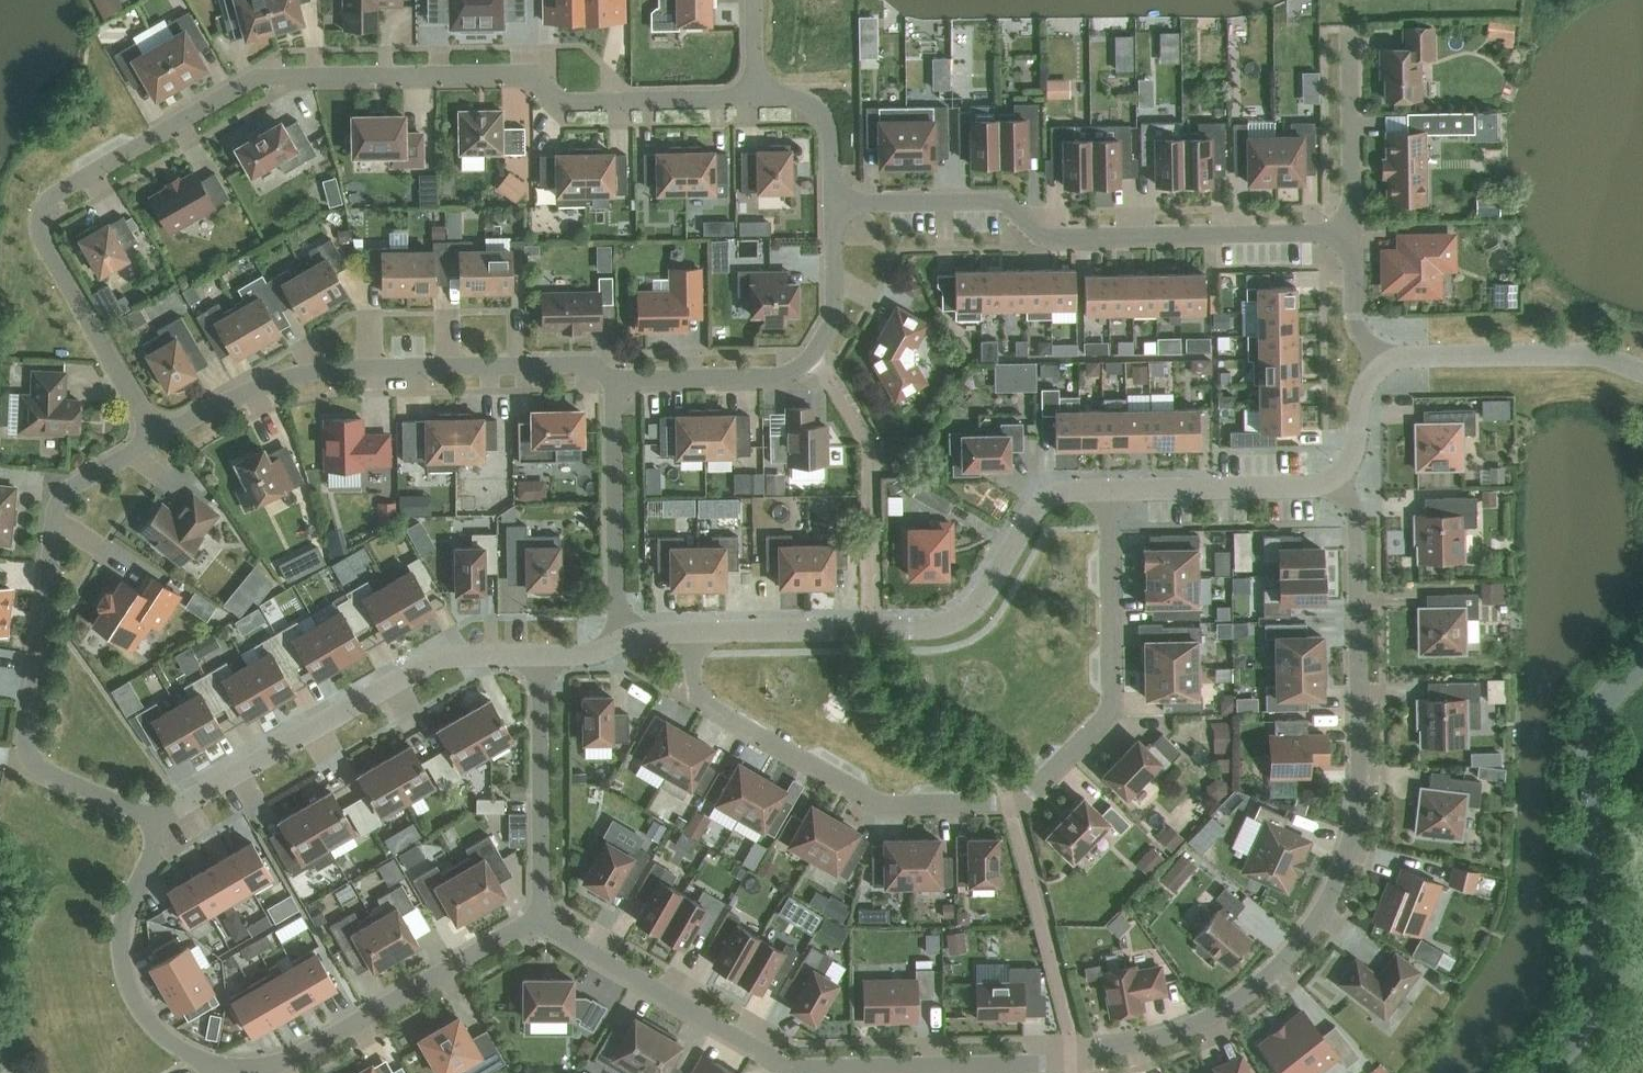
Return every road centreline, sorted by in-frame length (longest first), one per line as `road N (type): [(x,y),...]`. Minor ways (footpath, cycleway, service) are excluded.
road 1 (residential): [(536,919),(791,1067),(1044,1063),(1189,1027),(1292,954),(1338,880),(1350,842),(1359,802),(1356,522),(1336,481)]
road 2 (residential): [(160,440),(38,238),(37,220),(43,203),(260,76),(528,72),(562,102),(756,100)]
road 3 (residential): [(1106,491),(1111,699),(1032,791),(1007,803),(886,804),(699,697),(691,633)]
road 4 (residential): [(1353,235),(1041,239),(1003,201),(833,203)]
road 5 (residential): [(152,816),(44,770),(27,736),(54,525),(66,492),(160,440)]
road 6 (residential): [(691,633),(959,620),(979,606),(1047,500),(1106,491)]
road 7 (residential): [(160,440),(293,376),(581,364),(613,379)]
road 8 (unclassified): [(1642,664),(1593,726),(1594,991),(1579,1035),(1540,1072)]
road 9 (residential): [(152,816),(186,804),(433,661),(541,655)]
road 10 (residential): [(613,379),(777,375),(812,357),(834,319),(833,203)]
road 11 (residential): [(262,1072),(536,919)]
road 12 (residential): [(217,1072),(154,1027),(124,974),(124,915),(148,865),(152,816)]
road 13 (residential): [(541,655),(536,919)]
road 14 (unclassified): [(1383,363),(1412,355),(1570,355),(1642,371)]
road 15 (residential): [(620,640),(613,379)]
road 16 (residential): [(1106,491),(1336,481)]
road 17 (residential): [(1353,235),(1348,33)]
road 18 (residential): [(833,203),(832,129),(816,107),(756,100)]
road 19 (residential): [(1383,363),(1354,324),(1353,235)]
road 20 (residential): [(1336,481),(1350,469),(1360,400),(1383,363)]

